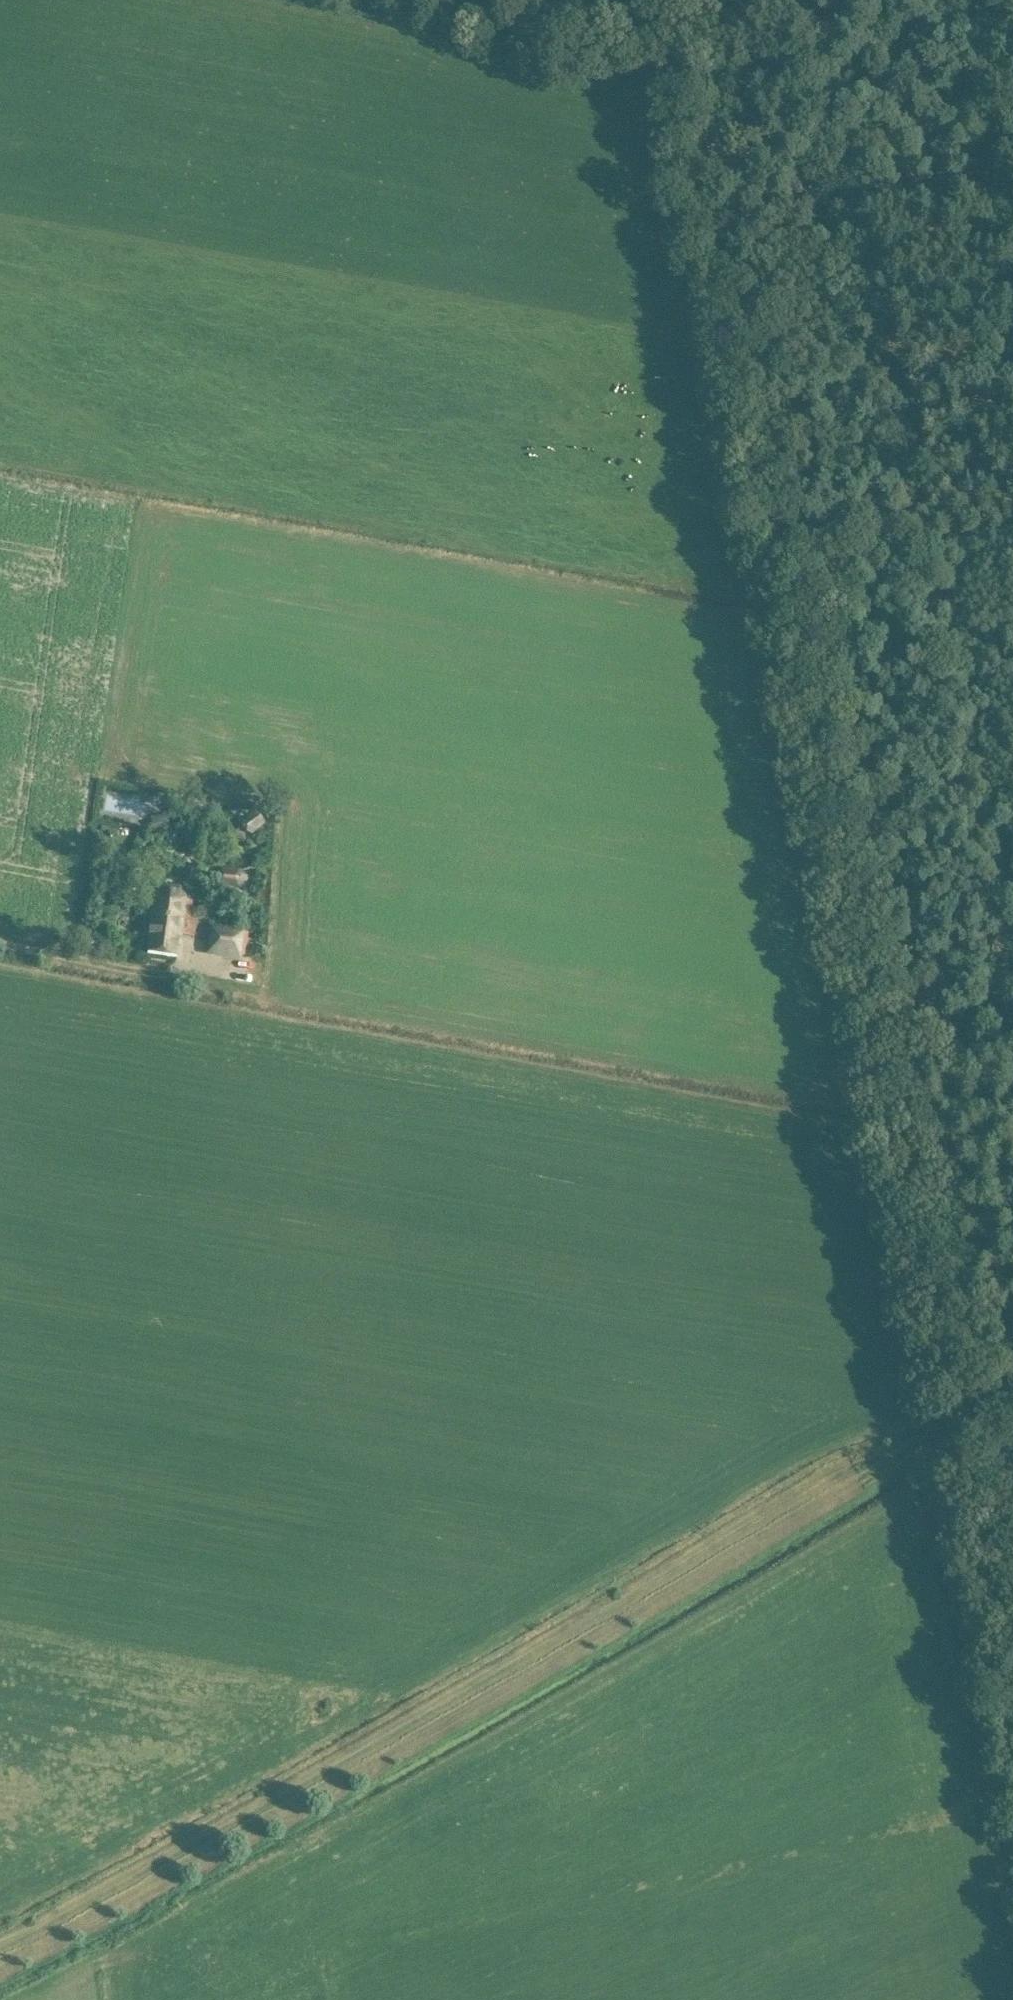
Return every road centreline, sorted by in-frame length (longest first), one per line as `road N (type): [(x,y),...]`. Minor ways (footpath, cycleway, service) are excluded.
road 1 (track): [(0,1949),(843,1473),(945,1438),(1012,1393)]

